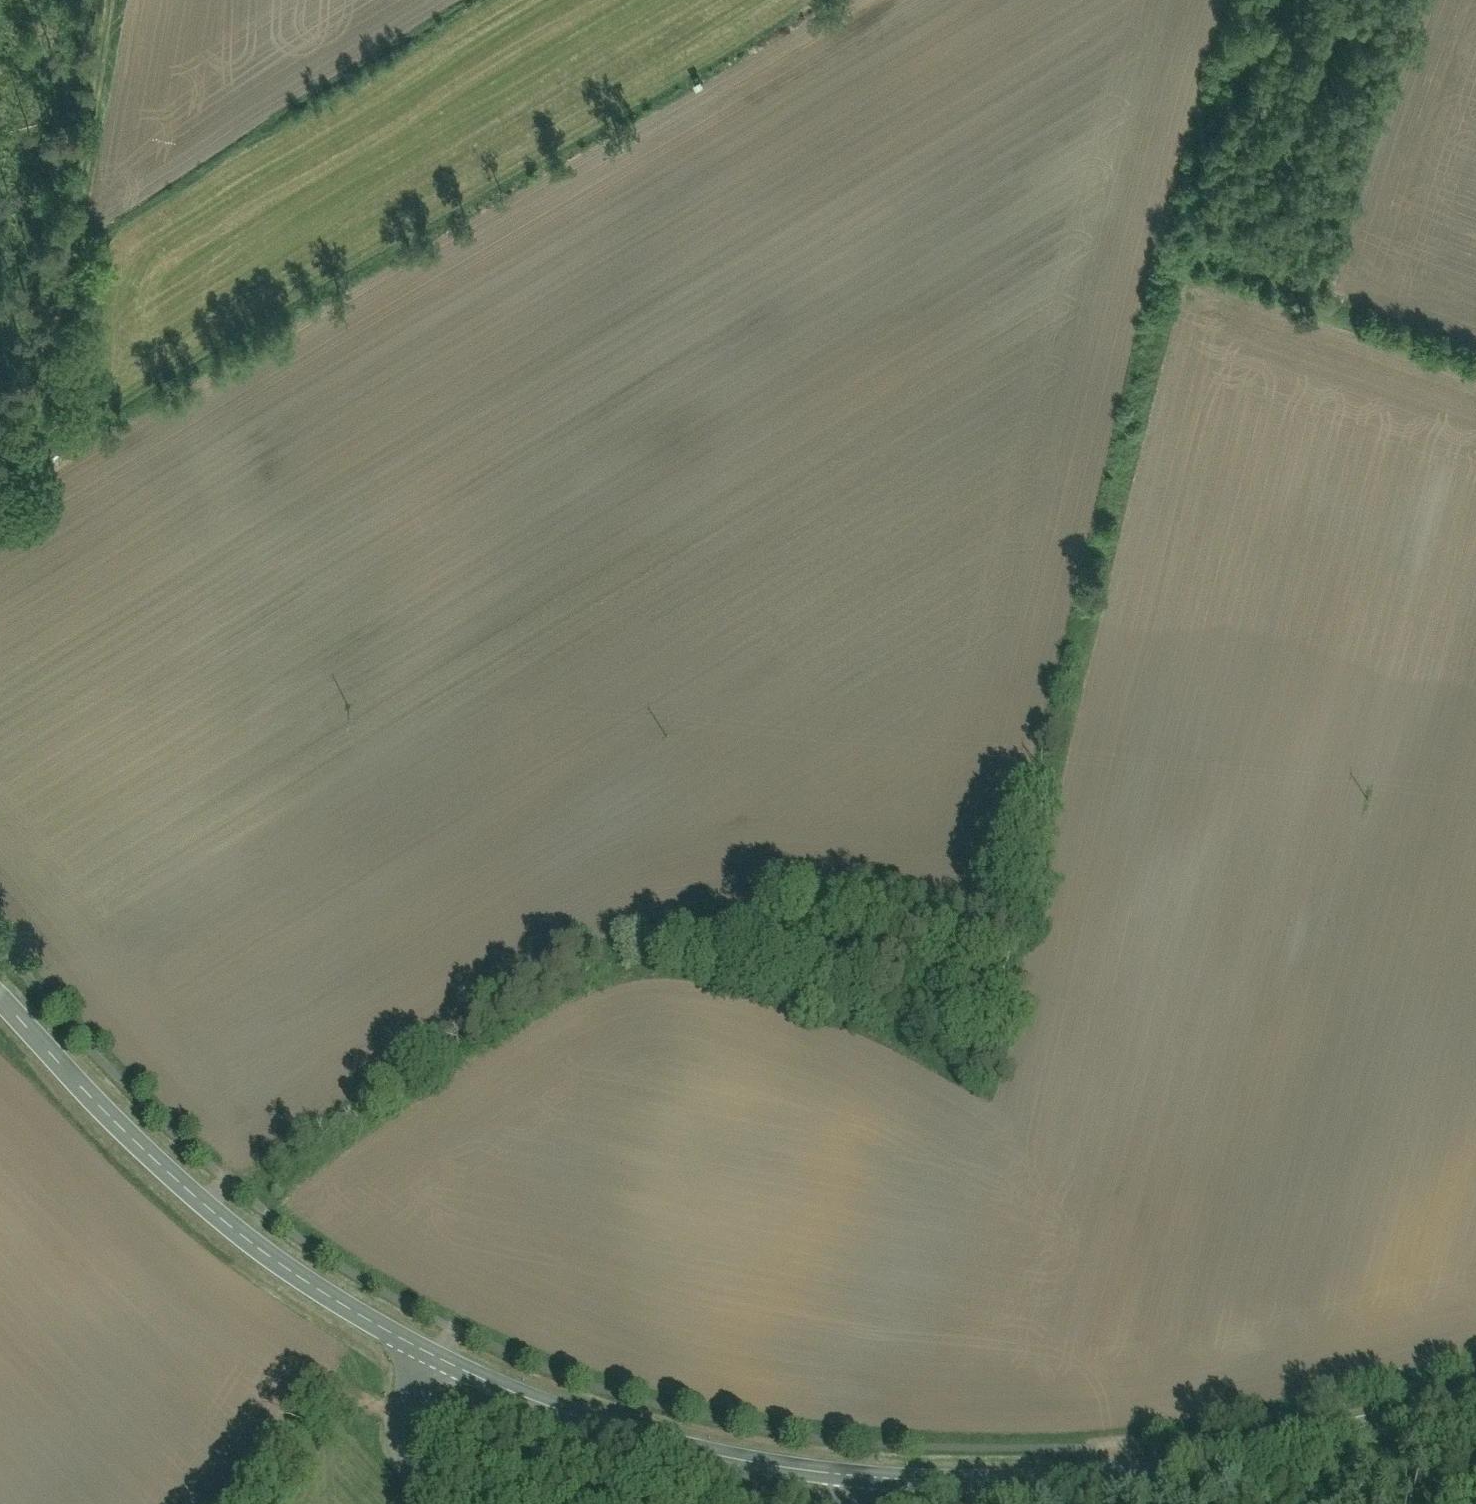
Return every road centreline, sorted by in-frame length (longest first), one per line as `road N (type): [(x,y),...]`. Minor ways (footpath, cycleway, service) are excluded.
road 1 (tertiary): [(1475,1399),(1179,1466),(949,1484),(751,1459),(553,1413),(434,1357)]
road 2 (tertiary): [(434,1357),(201,1206),(0,996)]
road 3 (track): [(95,0),(12,432),(0,440)]
road 4 (unclassified): [(438,1503),(396,1439),(404,1401),(434,1357)]

